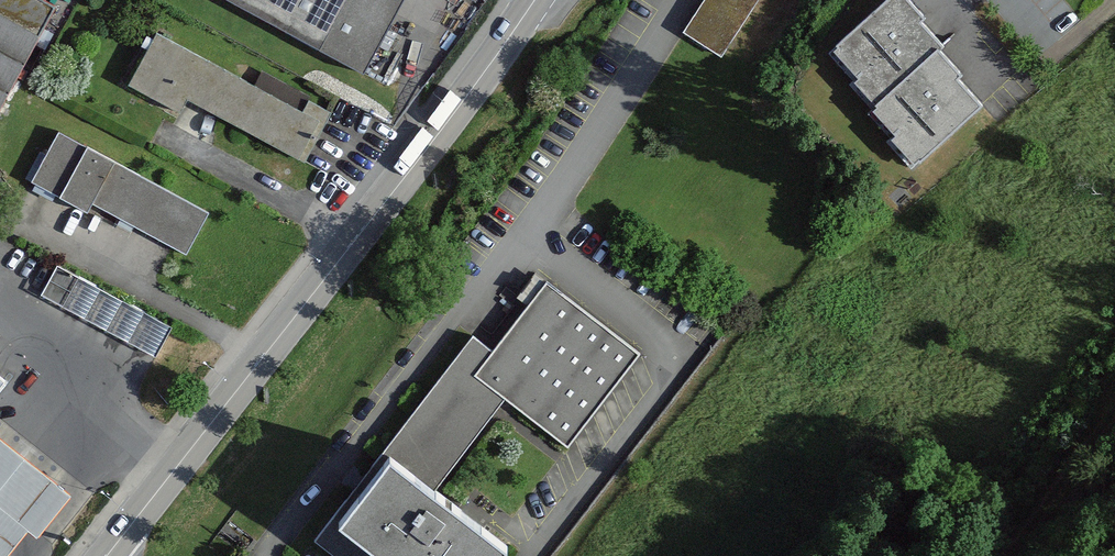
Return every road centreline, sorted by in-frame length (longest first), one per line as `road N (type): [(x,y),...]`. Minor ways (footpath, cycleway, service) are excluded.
road 1 (primary): [(106,555),(535,0)]
road 2 (track): [(1114,410),(1004,555)]

